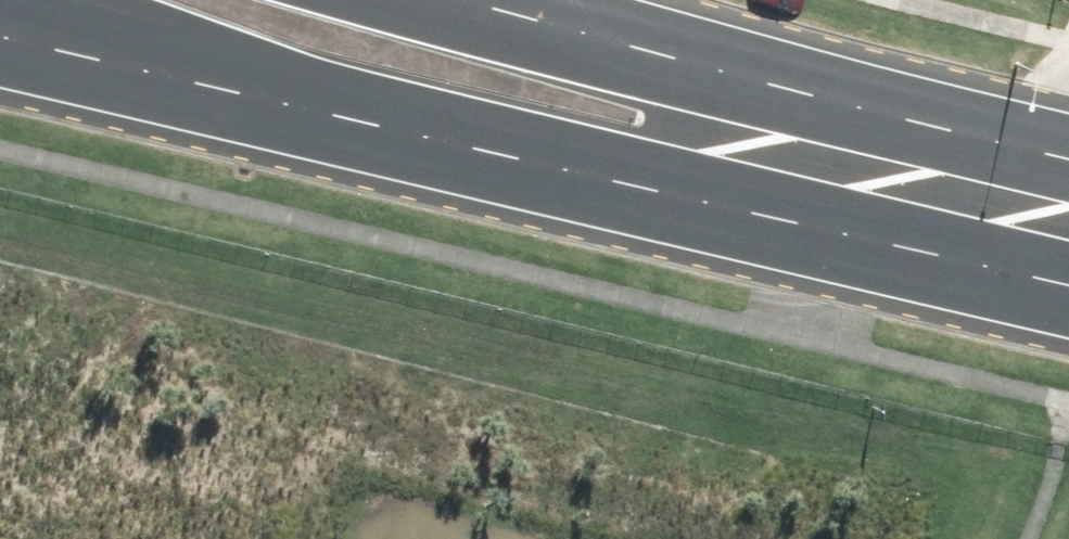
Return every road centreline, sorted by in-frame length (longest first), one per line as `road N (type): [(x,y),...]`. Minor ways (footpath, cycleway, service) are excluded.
road 1 (secondary): [(840,151),(610,169),(222,87),(0,29)]
road 2 (secondary): [(472,0),(628,39),(840,151)]
road 3 (secondary): [(1068,205),(840,151)]

